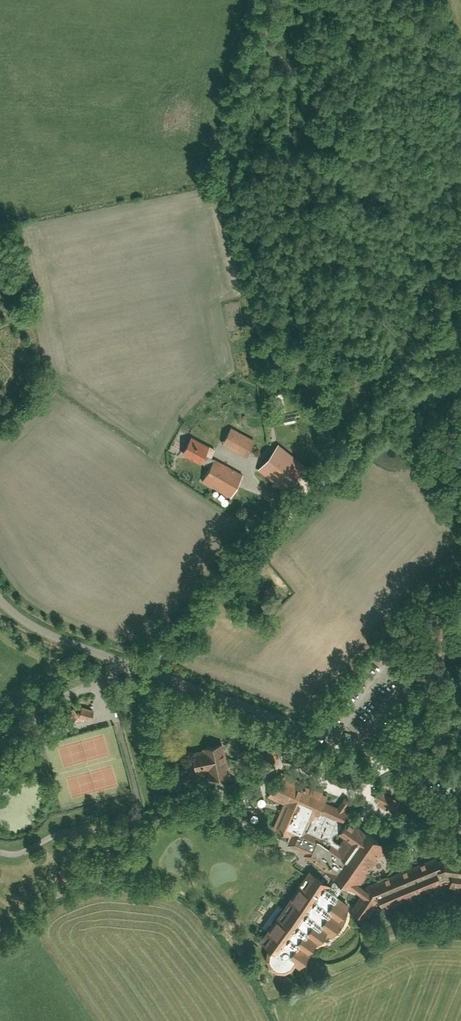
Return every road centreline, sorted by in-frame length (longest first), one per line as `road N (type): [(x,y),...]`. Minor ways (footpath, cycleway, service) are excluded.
road 1 (unclassified): [(0,608),(35,635),(460,784)]

